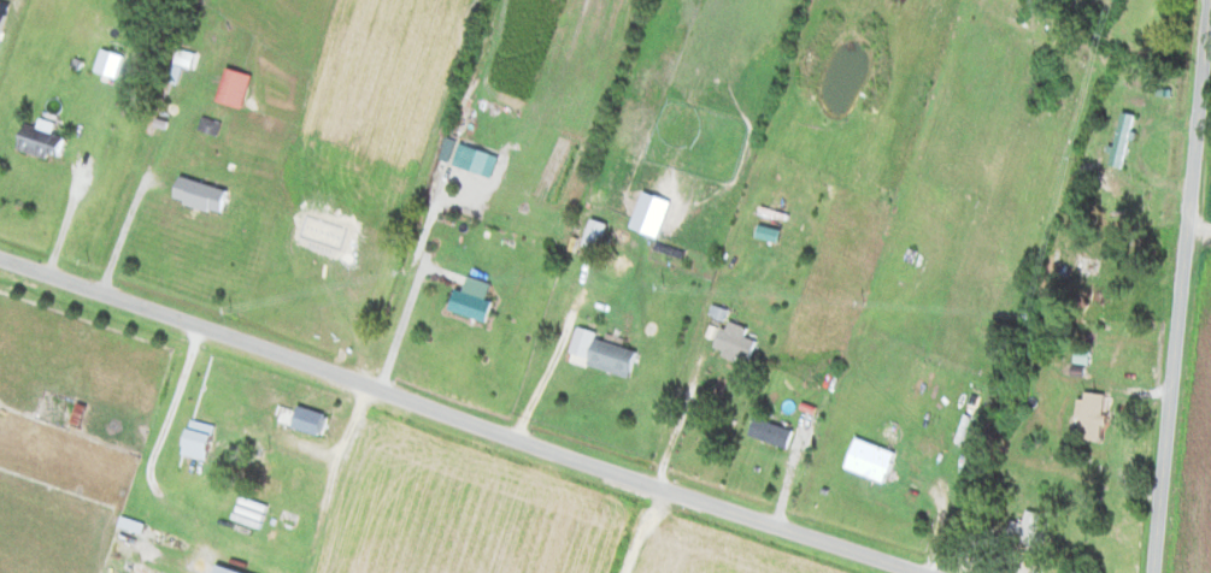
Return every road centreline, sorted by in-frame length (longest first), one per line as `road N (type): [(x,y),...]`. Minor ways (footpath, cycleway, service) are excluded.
road 1 (residential): [(913,572),(0,258)]
road 2 (tertiary): [(1156,572),(1210,29)]

